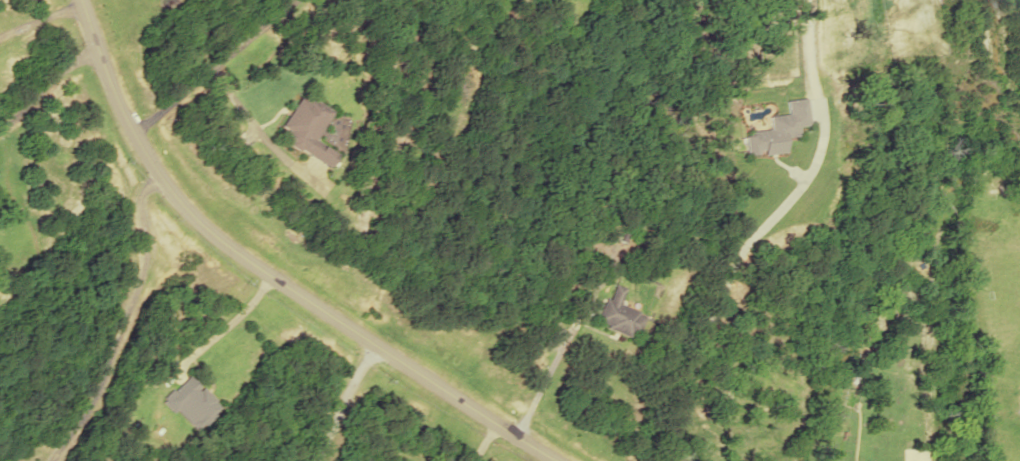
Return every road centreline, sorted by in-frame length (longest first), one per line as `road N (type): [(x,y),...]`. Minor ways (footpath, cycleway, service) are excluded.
road 1 (residential): [(558,460),(210,231),(135,138),(81,0)]

